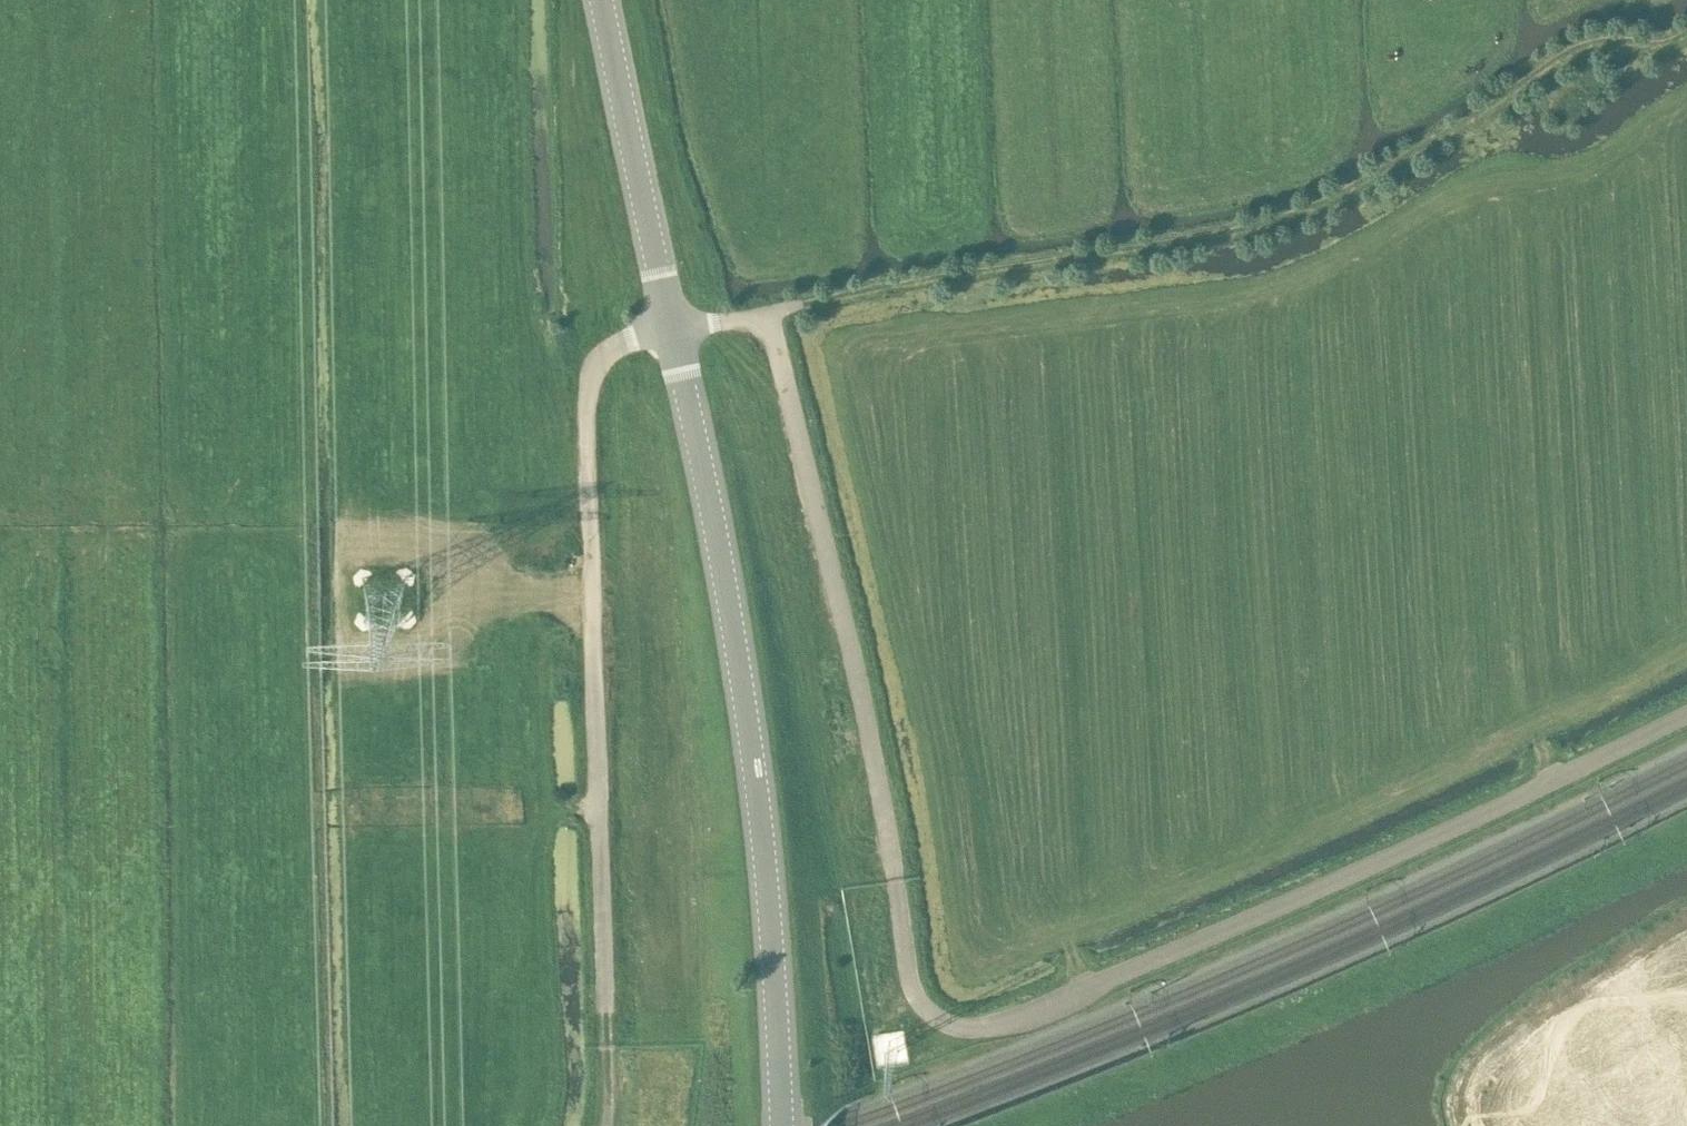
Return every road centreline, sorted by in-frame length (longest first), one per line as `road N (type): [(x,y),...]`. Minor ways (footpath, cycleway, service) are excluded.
road 1 (unclassified): [(783,1125),(762,825),(737,650),(602,0)]

